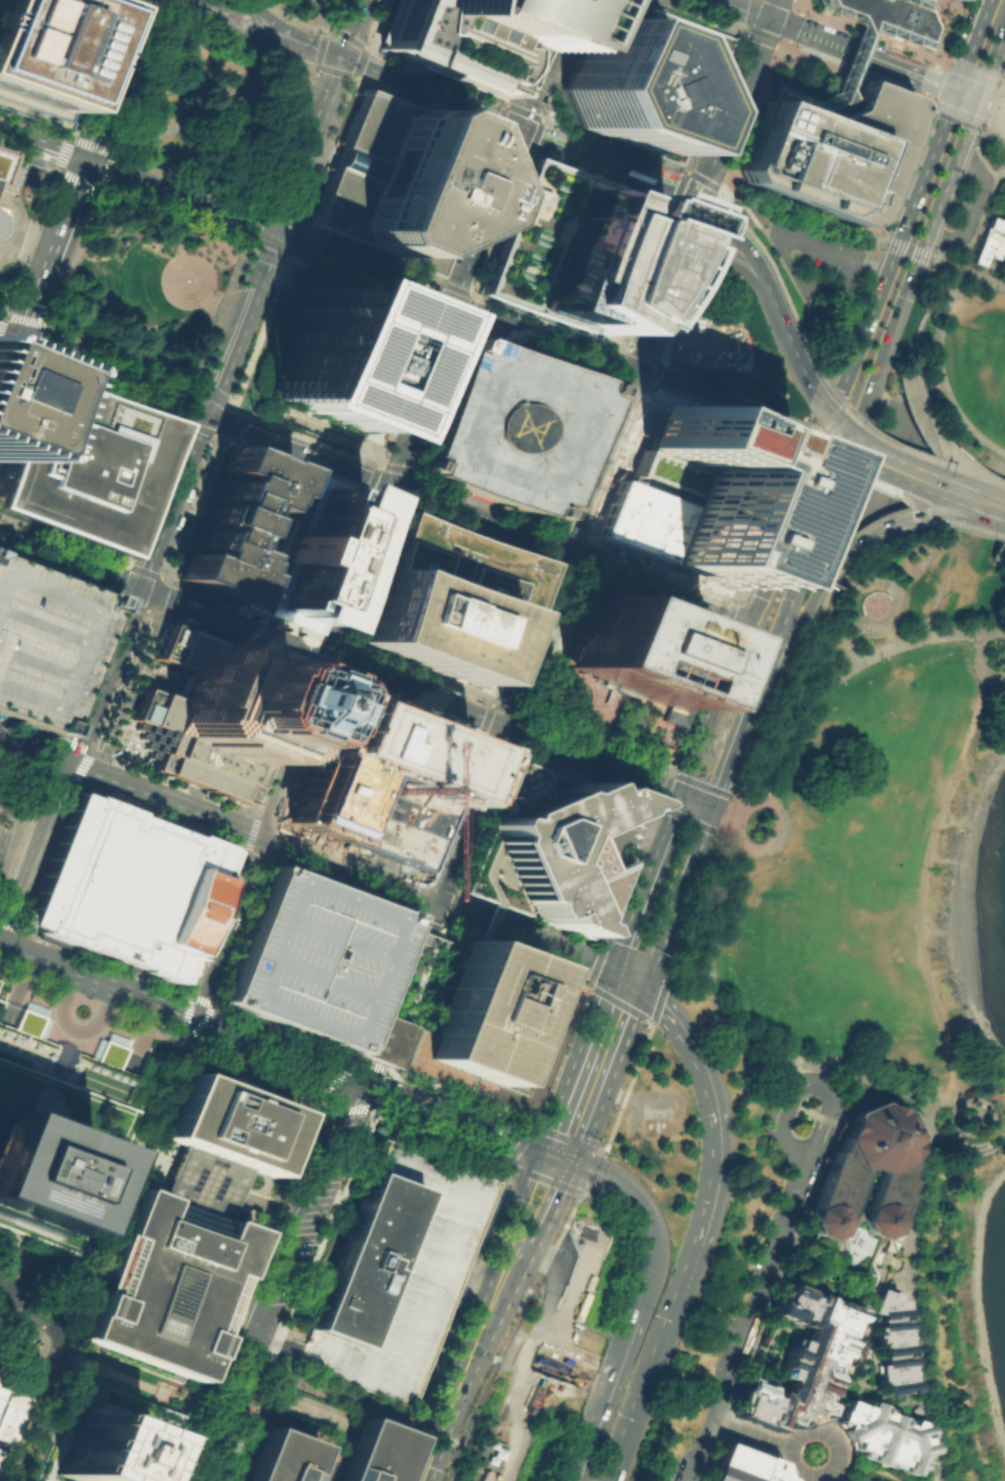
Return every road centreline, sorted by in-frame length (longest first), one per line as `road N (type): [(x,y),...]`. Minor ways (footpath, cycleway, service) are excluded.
road 1 (primary): [(957,88),(749,618)]
road 2 (secondary): [(755,658),(871,394),(919,254)]
road 3 (primary): [(625,980),(260,836)]
road 4 (primary): [(0,941),(366,1080)]
road 5 (secondary): [(393,484),(527,131)]
road 6 (secondary): [(204,411),(70,764)]
road 7 (secondary): [(0,534),(327,658)]
road 8 (primary): [(698,1242),(715,1166),(707,1084),(673,1022),(625,980)]
road 9 (tertiary): [(366,1080),(345,1095),(251,1321)]
road 10 (primary): [(608,1480),(698,1242)]
road 11 (primary): [(420,1480),(504,1266)]
road 12 (primary): [(709,781),(776,677),(818,584)]
road 13 (tertiary): [(770,17),(979,95)]
road 14 (primary): [(557,1156),(622,1184),(641,1211),(652,1253),(635,1318)]
road 15 (primary): [(366,1080),(557,1156)]
road 16 (primary): [(260,836),(70,764)]
road 17 (primary): [(271,233),(461,305)]
road 18 (secondary): [(393,484),(204,411)]
road 19 (tertiary): [(770,17),(697,205)]
road 20 (secondary): [(527,131),(340,57)]
road 21 (primary): [(677,791),(618,946),(625,980)]
road 22 (primary): [(86,162),(271,233)]
road 23 (secondary): [(204,411),(19,342)]
road 24 (secondary): [(749,618),(568,550)]
road 25 (primary): [(19,342),(86,162)]
road 26 (primary): [(636,371),(568,550)]
road 27 (secondary): [(70,764),(2,942)]
road 28 (residential): [(192,1014),(260,836)]
road 29 (secondary): [(260,836),(327,658)]
road 30 (secondary): [(271,233),(204,411)]
road 31 (primary): [(501,725),(434,902)]
road 32 (secondary): [(340,57),(271,233)]
road 33 (primary): [(557,1156),(625,980)]
road 34 (secondary): [(501,725),(677,791)]
road 35 (primary): [(568,550),(501,725)]
road 36 (primary): [(749,618),(677,791)]
road 37 (secondary): [(568,550),(393,484)]
road 38 (primary): [(461,305),(636,371)]
road 39 (secondary): [(327,658),(501,725)]
road 40 (secondary): [(327,658),(393,484)]
road 41 (secondary): [(697,205),(527,131)]
road 42 (primary): [(86,162),(148,0)]
road 43 (primary): [(635,1318),(573,1480)]
road 44 (secondary): [(919,254),(979,95)]
road 45 (residential): [(837,1461),(836,1442),(822,1429),(792,1439),(791,1463),(803,1475),(823,1475),(837,1461)]
road 46 (primary): [(794,440),(931,499)]
road 47 (secondary): [(527,131),(577,0)]
road 48 (primary): [(504,1266),(531,1253),(565,1186),(557,1156)]
road 49 (secondary): [(709,781),(755,658)]
road 50 (secondary): [(775,307),(743,244),(697,205)]
road 51 (primary): [(557,1156),(529,1173),(504,1240),(504,1266)]
road 52 (primary): [(679,388),(797,433)]
road 53 (primary): [(679,388),(794,440)]
road 54 (tertiary): [(434,902),(390,1019)]
road 55 (primary): [(835,555),(871,526),(946,505)]

